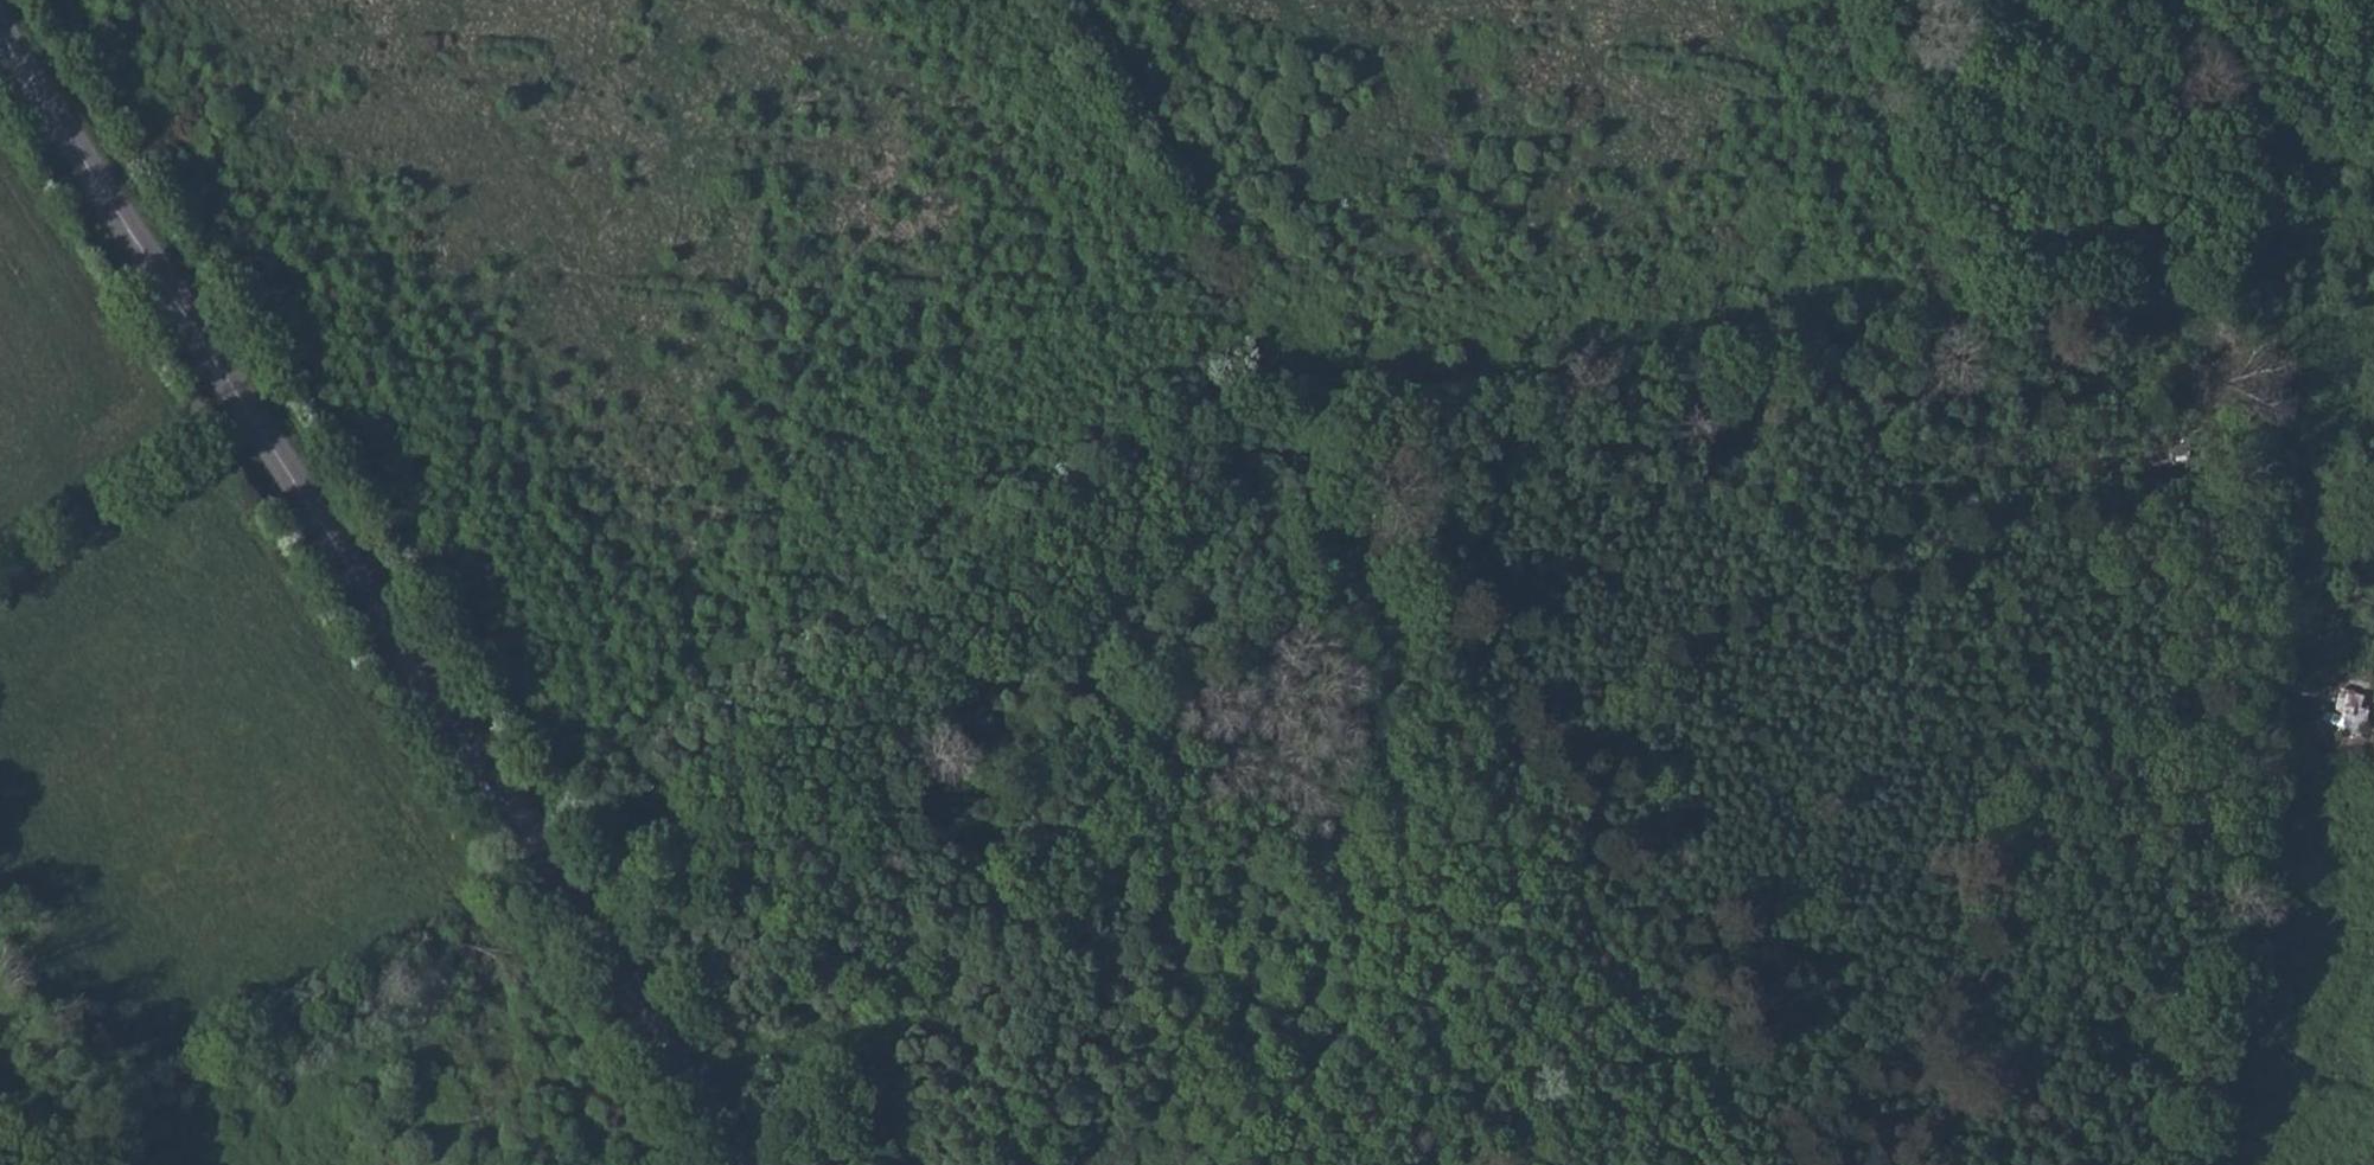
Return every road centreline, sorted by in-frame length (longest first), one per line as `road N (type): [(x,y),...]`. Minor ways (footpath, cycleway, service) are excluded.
road 1 (tertiary): [(737,1164),(0,35)]
road 2 (track): [(1110,0),(1261,236),(1382,322),(1499,380)]
road 3 (track): [(0,591),(257,421)]

